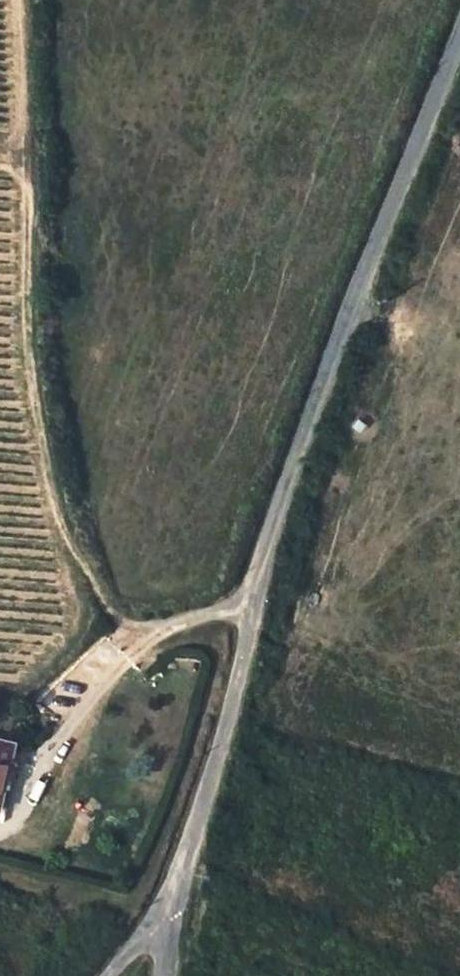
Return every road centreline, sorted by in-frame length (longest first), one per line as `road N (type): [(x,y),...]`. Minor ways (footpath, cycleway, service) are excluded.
road 1 (unclassified): [(174,893),(292,461),(459,35)]
road 2 (track): [(23,0),(23,325),(54,512),(104,604),(129,630),(205,622),(250,602)]

